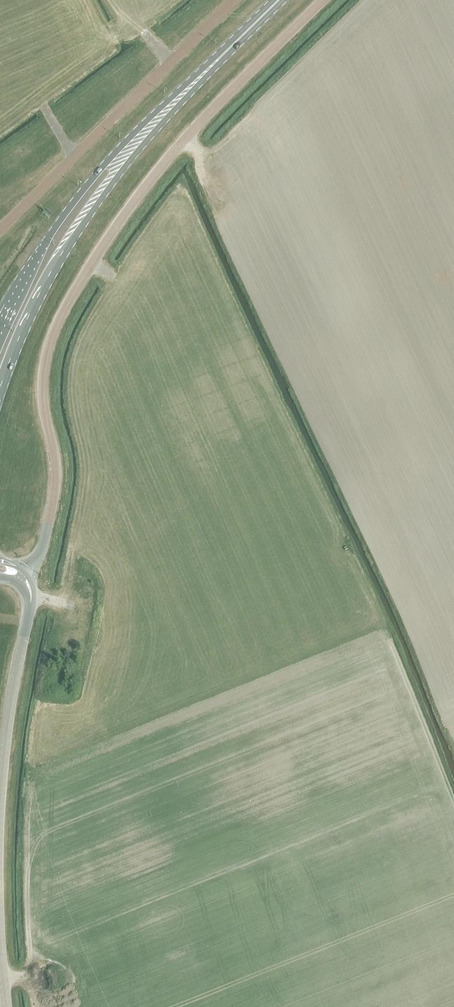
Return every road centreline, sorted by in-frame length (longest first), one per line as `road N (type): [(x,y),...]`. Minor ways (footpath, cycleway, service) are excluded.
road 1 (unclassified): [(27,573),(40,553),(56,486),(43,372),(67,306),(173,152),(324,0)]
road 2 (primary): [(0,393),(27,322),(81,225),(230,48)]
road 3 (primary): [(230,48),(87,185),(0,328)]
road 4 (unclassified): [(0,229),(235,0)]
road 5 (unclassified): [(0,835),(4,746),(30,607)]

